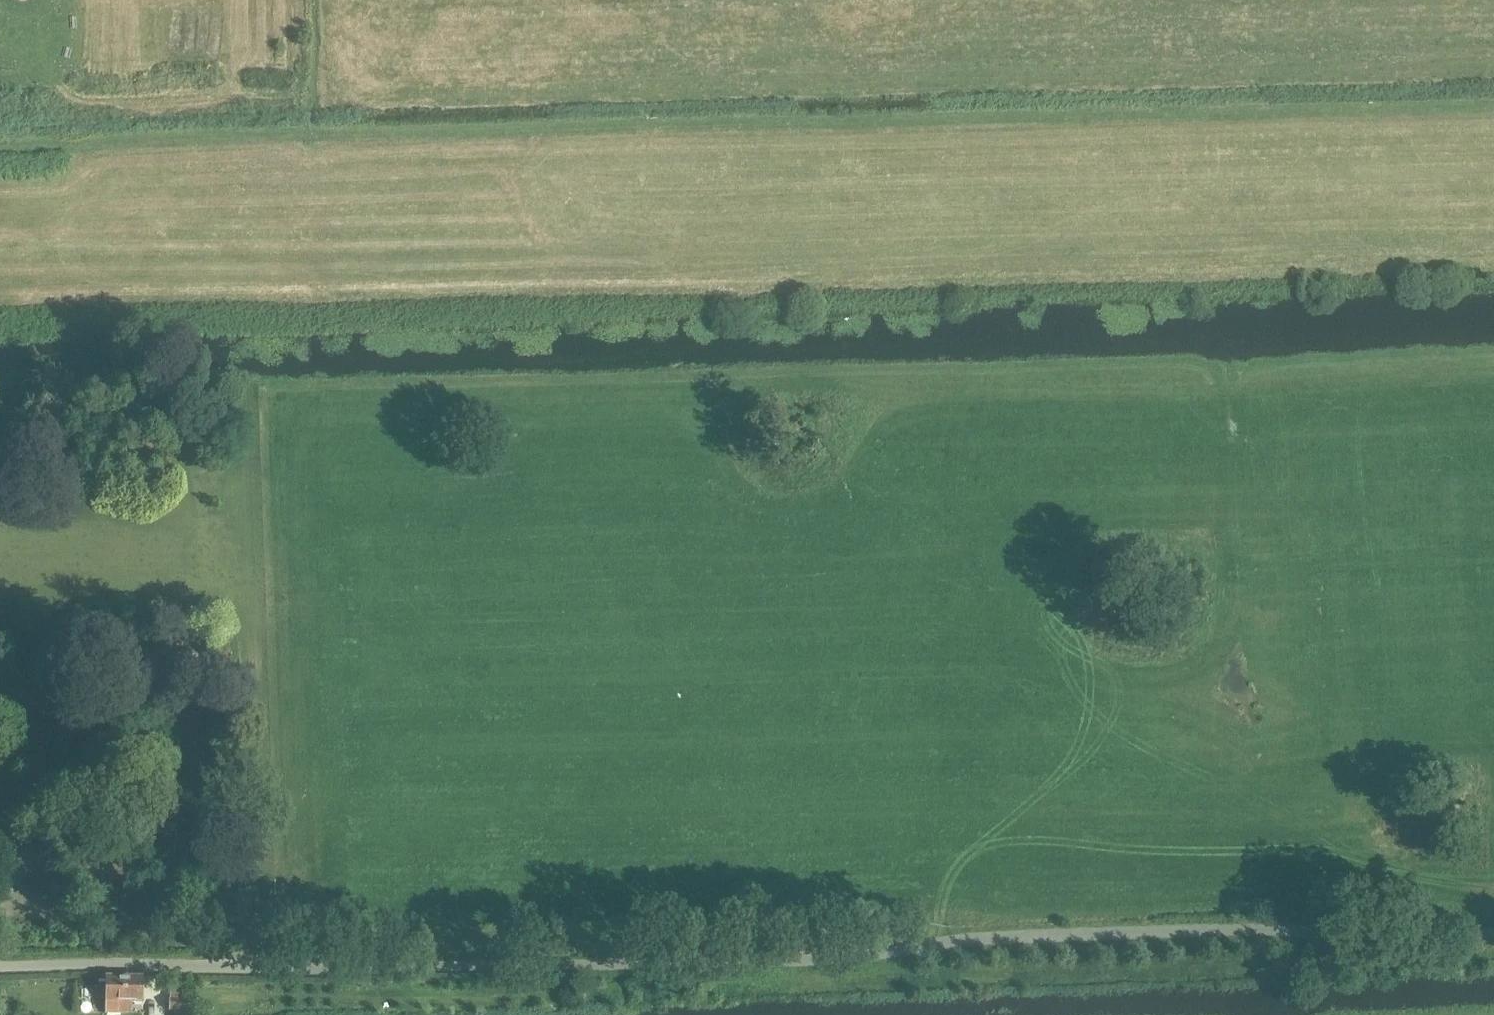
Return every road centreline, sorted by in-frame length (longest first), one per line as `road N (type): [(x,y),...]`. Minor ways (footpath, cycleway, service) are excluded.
road 1 (unclassified): [(0,966),(762,961),(1029,935),(1493,933)]

